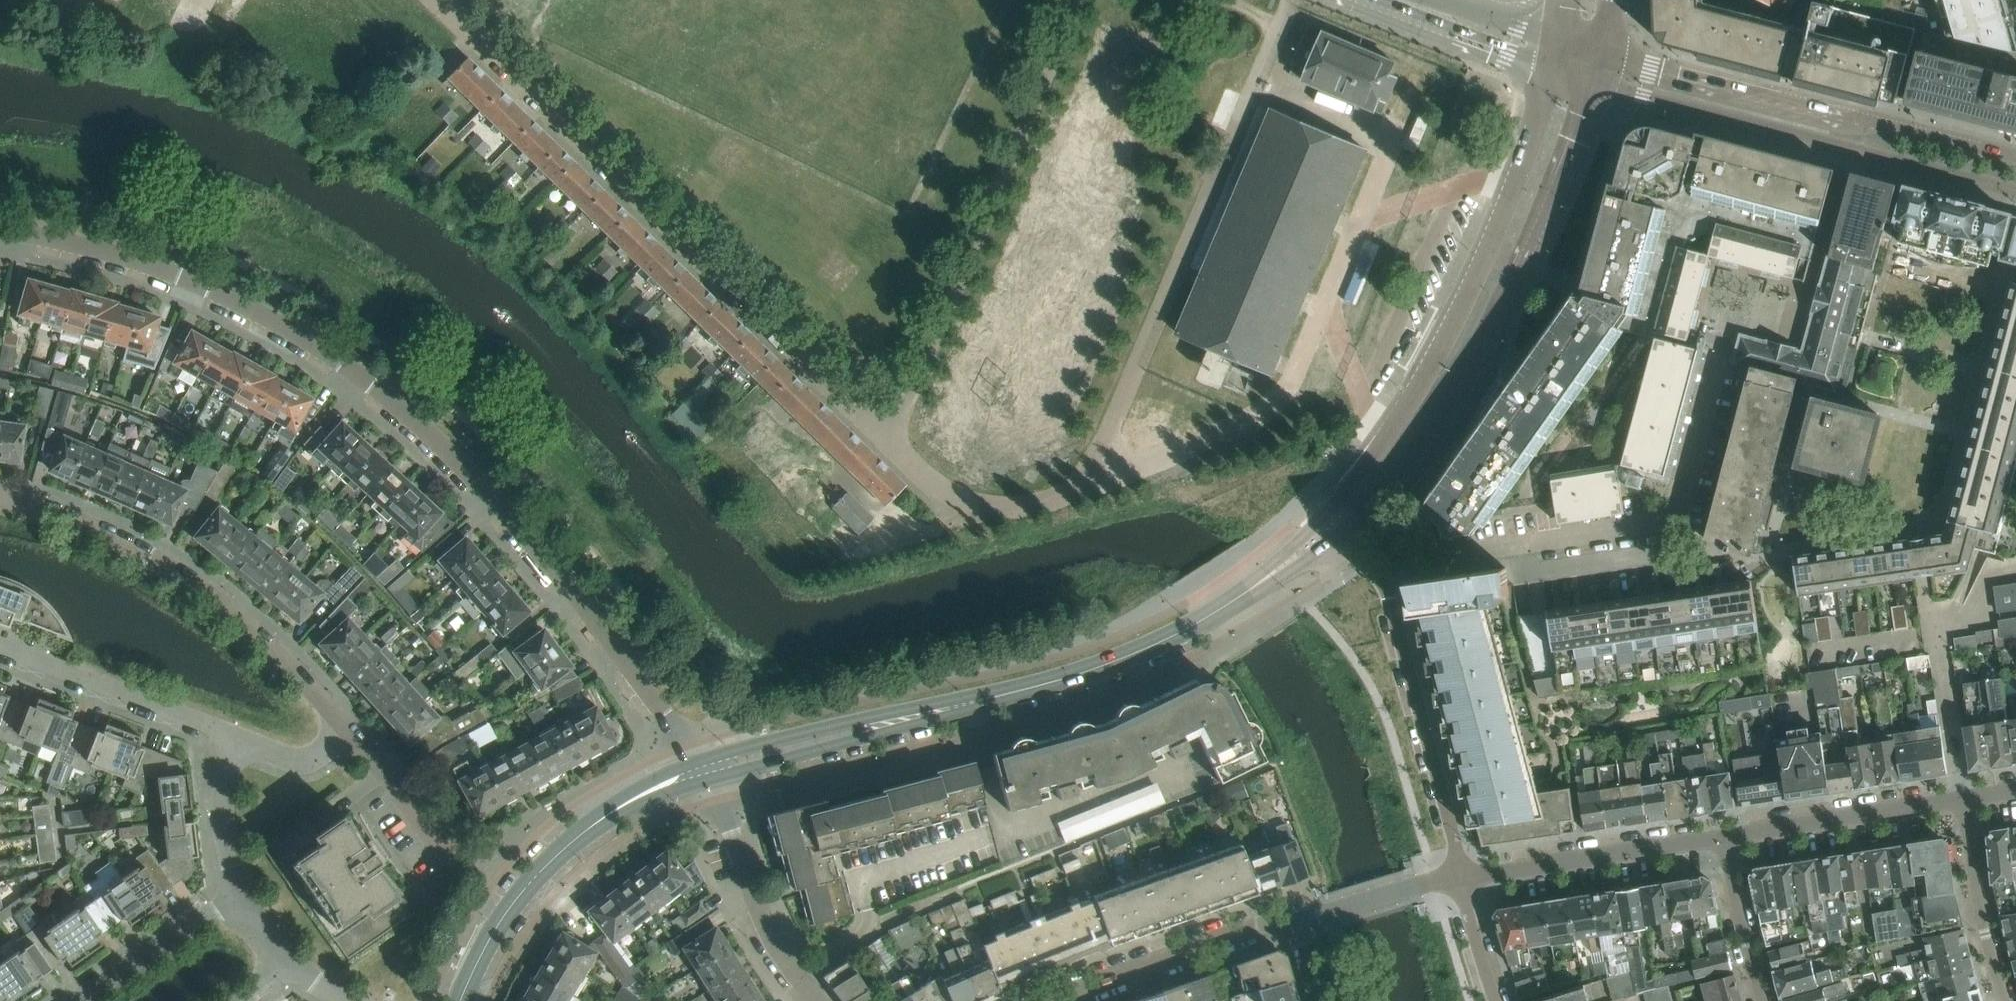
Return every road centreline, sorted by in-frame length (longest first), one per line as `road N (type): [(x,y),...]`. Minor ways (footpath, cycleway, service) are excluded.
road 1 (residential): [(702,771),(505,510),(431,434),(343,362),(241,299),(155,262),(0,229)]
road 2 (secondary): [(702,771),(1076,676),(1169,638),(1249,591)]
road 3 (residential): [(1379,578),(1433,559),(1672,522),(1713,367)]
road 4 (residential): [(1597,83),(2015,191)]
road 5 (residential): [(2015,157),(1602,57)]
road 6 (residential): [(348,736),(310,689),(214,603),(134,554),(0,508)]
road 7 (secondary): [(1490,248),(1395,428),(1249,591)]
road 8 (secondary): [(459,1000),(502,918),(543,870),(618,808),(702,771)]
road 9 (secondary): [(1340,533),(1427,427),(1523,262)]
road 10 (residential): [(1379,578),(1462,879)]
road 11 (residential): [(1462,879),(1722,839)]
road 12 (residential): [(1056,1000),(1299,919)]
road 13 (residential): [(702,771),(768,935),(813,1000)]
road 14 (residential): [(1722,839),(1964,801)]
road 15 (residential): [(227,734),(0,647)]
road 16 (secondary): [(1355,0),(1555,74)]
road 17 (residential): [(2007,1000),(1964,801)]
road 18 (secondary): [(1523,262),(1597,83)]
road 19 (secondary): [(1555,74),(1490,248)]
road 20 (residential): [(236,897),(86,1000)]
road 21 (residential): [(1299,919),(1462,879)]
road 22 (residential): [(1762,1000),(1722,839)]
road 23 (residential): [(236,897),(227,734)]
road 24 (residential): [(446,857),(348,736)]
road 25 (residential): [(348,736),(305,758),(227,734)]
road 26 (residential): [(1502,1000),(1462,879)]
road 27 (secondary): [(1561,43),(1443,0)]

